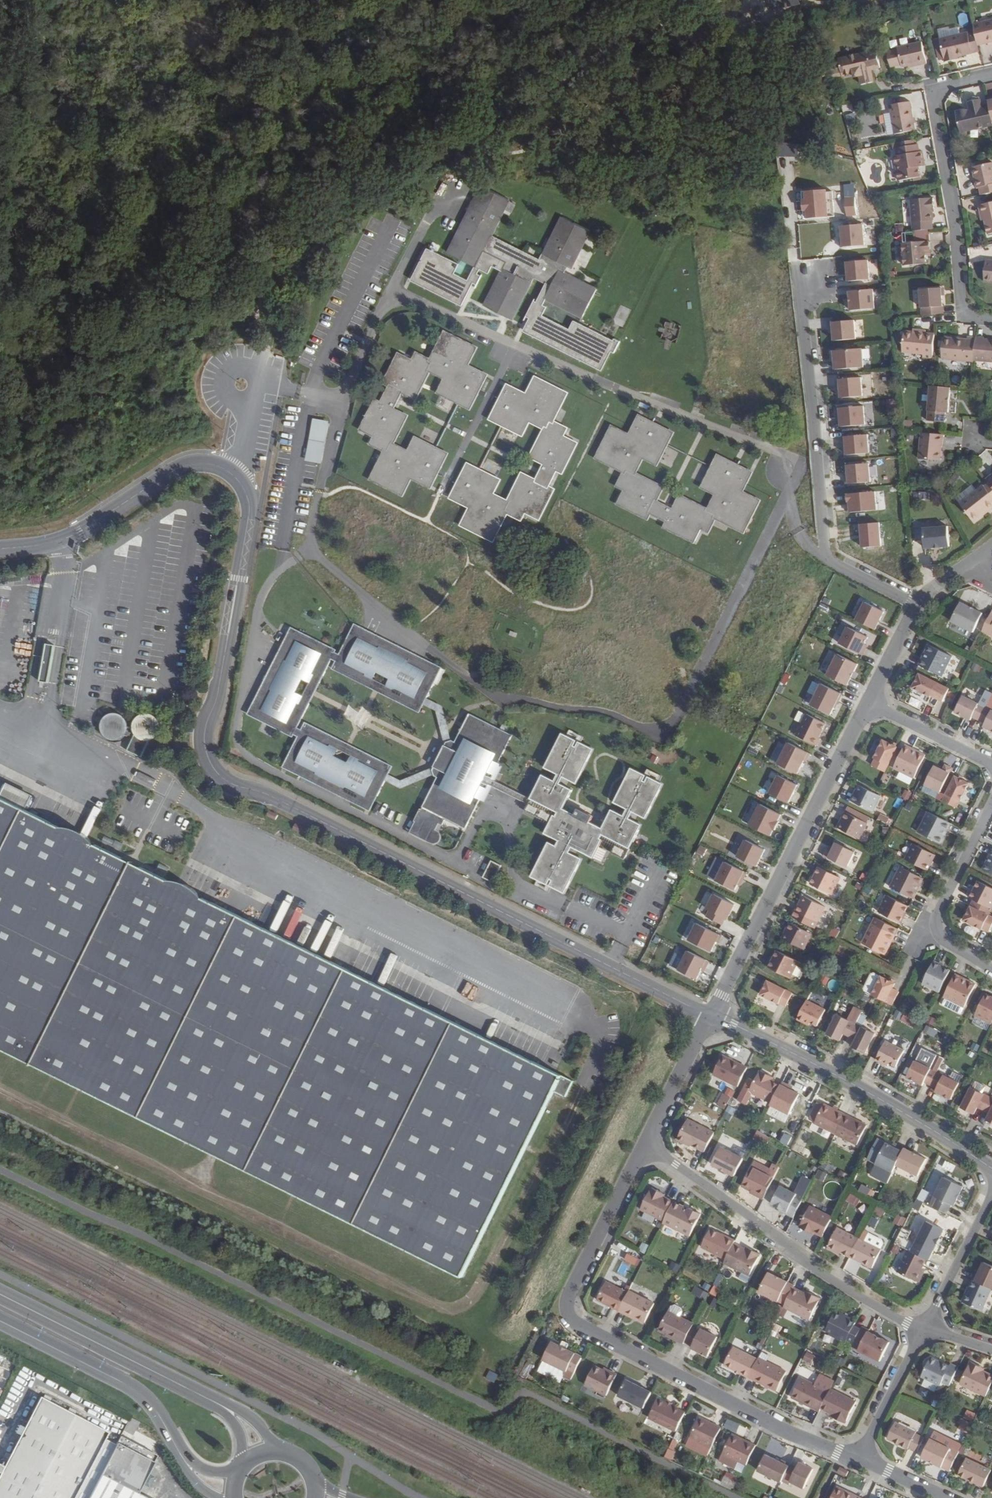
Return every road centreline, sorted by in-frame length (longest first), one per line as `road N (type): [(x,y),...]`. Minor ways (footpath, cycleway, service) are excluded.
road 1 (unclassified): [(715,1014),(224,778),(210,763),(206,725),(218,695),(251,507),(232,474),(195,463),(64,539),(0,548)]
road 2 (track): [(667,0),(605,33),(271,280),(254,313)]
road 3 (residential): [(859,1459),(782,1427),(571,1318),(570,1294),(645,1146)]
road 4 (residential): [(916,605),(825,559),(800,300),(808,277)]
road 5 (residential): [(715,1014),(868,702)]
road 6 (residential): [(925,1329),(850,1291),(645,1146)]
road 7 (residential): [(991,1168),(857,1086),(715,1014)]
road 8 (residential): [(991,322),(975,320),(962,304),(935,100),(943,87),(991,75)]
road 9 (unclassified): [(204,1397),(0,1293)]
road 10 (secondary): [(0,1321),(136,1390),(171,1438)]
road 11 (residential): [(991,969),(938,930),(991,804)]
road 12 (residential): [(645,1146),(715,1014)]
road 13 (residential): [(925,1329),(859,1459)]
road 14 (residential): [(991,1202),(925,1329)]
road 15 (residential): [(991,765),(868,702)]

